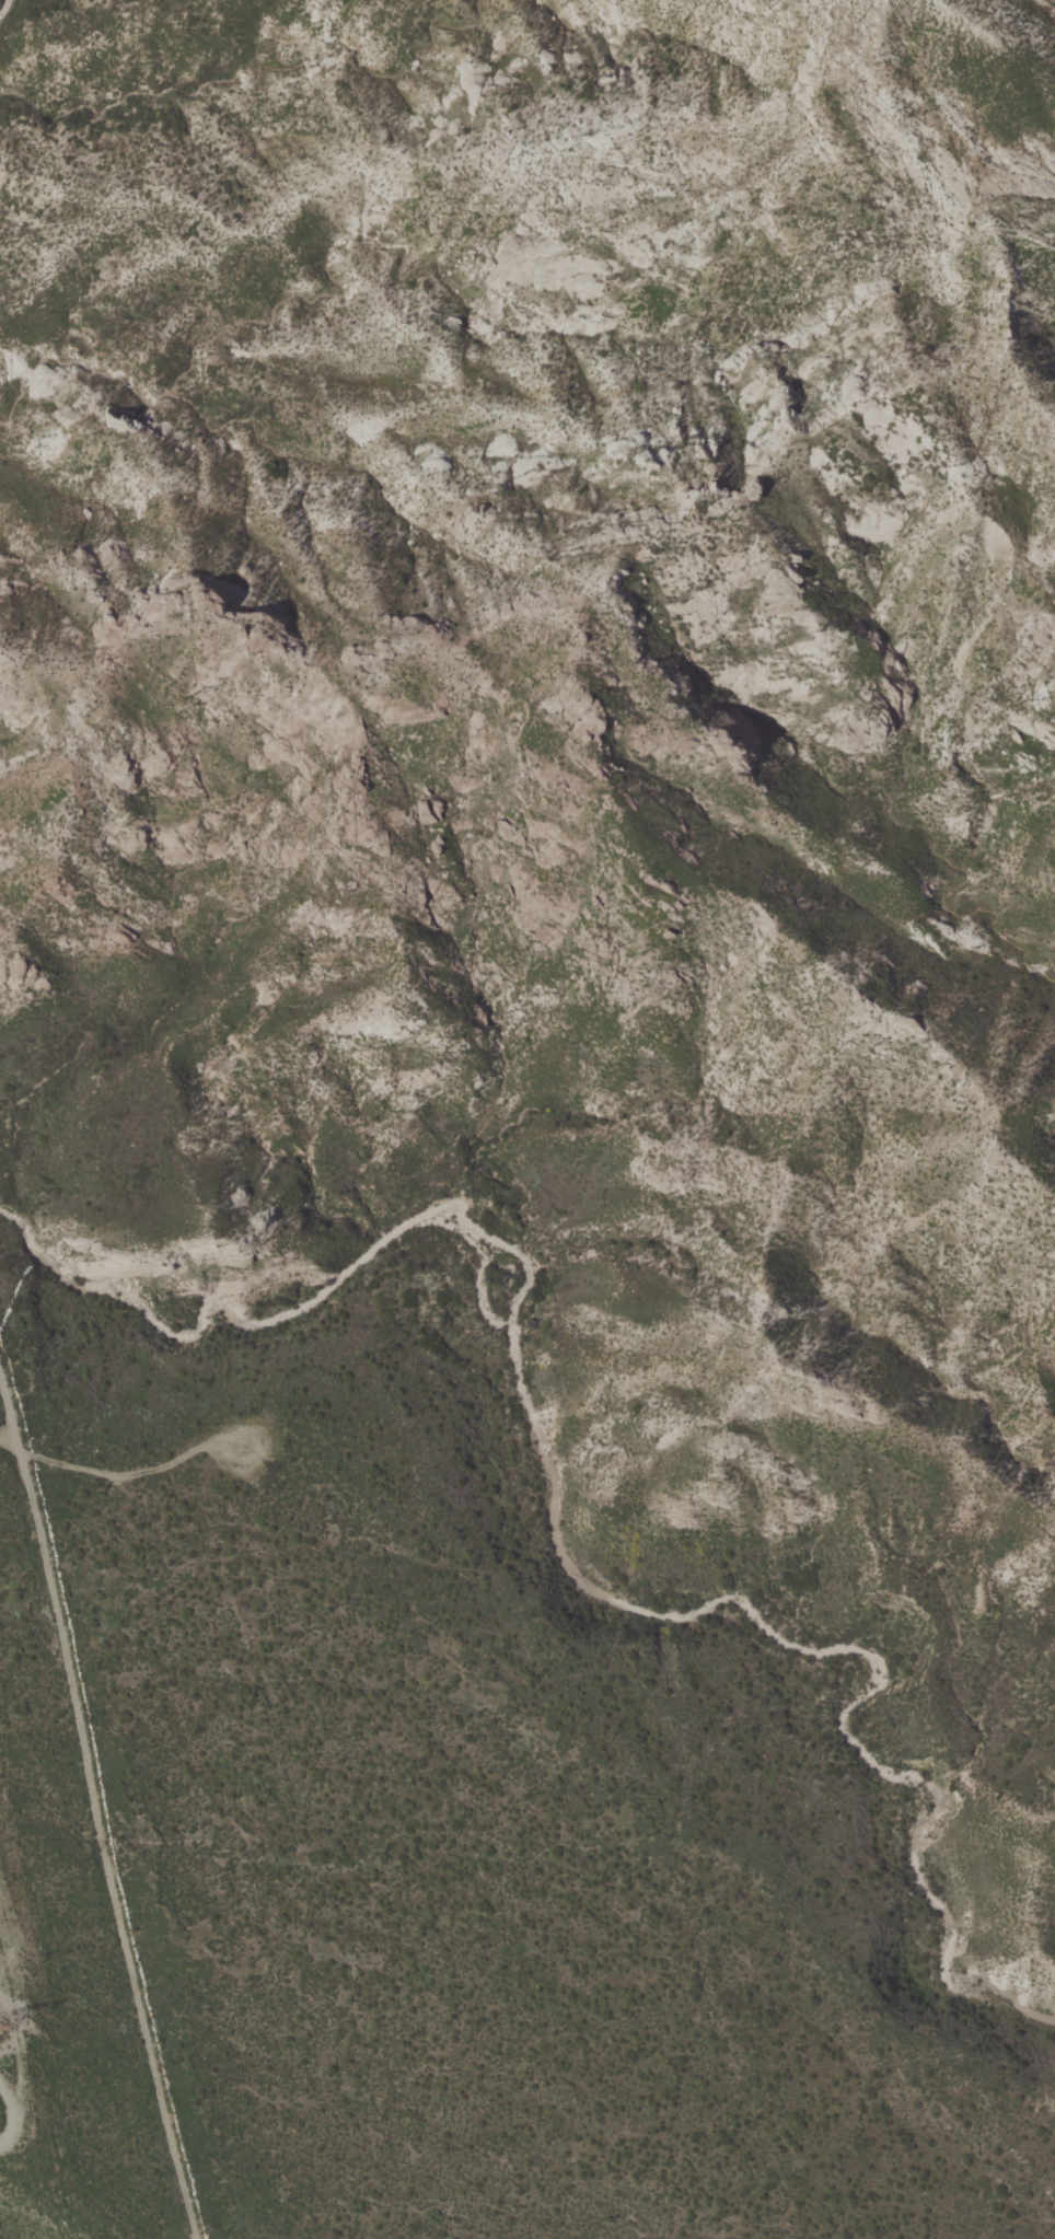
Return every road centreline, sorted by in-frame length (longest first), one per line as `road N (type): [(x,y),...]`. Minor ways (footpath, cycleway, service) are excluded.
road 1 (track): [(198,2238),(129,1964),(54,1578),(0,1382)]
road 2 (track): [(0,1438),(20,1452),(117,1476),(167,1464),(205,1443),(240,1446)]

